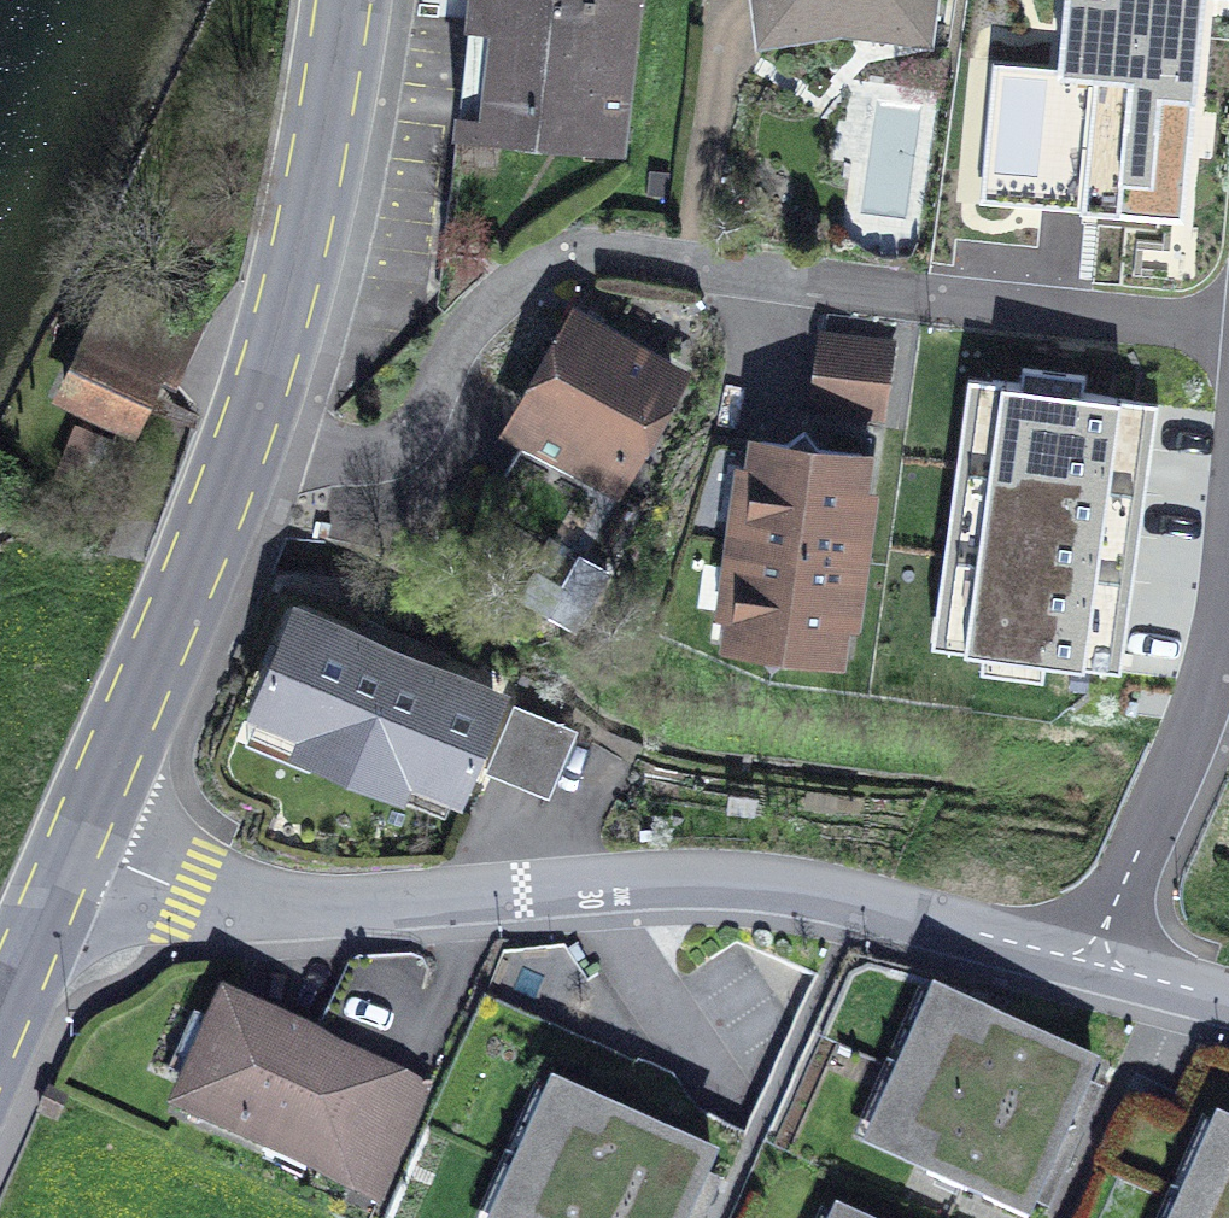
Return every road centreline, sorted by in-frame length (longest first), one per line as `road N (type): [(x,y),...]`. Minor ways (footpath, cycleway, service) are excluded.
road 1 (residential): [(1228,330),(803,290),(688,268),(583,265),(500,295),(448,375),(420,443),(348,471),(247,455)]
road 2 (unclassified): [(1096,954),(1052,954),(839,899),(709,881),(297,912),(242,909),(189,896),(78,845)]
road 3 (primary): [(247,455),(293,312),(345,79),(353,0)]
road 4 (primary): [(78,845),(247,455)]
road 5 (residential): [(1096,954),(1183,755),(1228,614)]
road 6 (primary): [(0,1021),(78,845)]
road 7 (unclassified): [(1228,999),(1144,978),(1096,954)]

